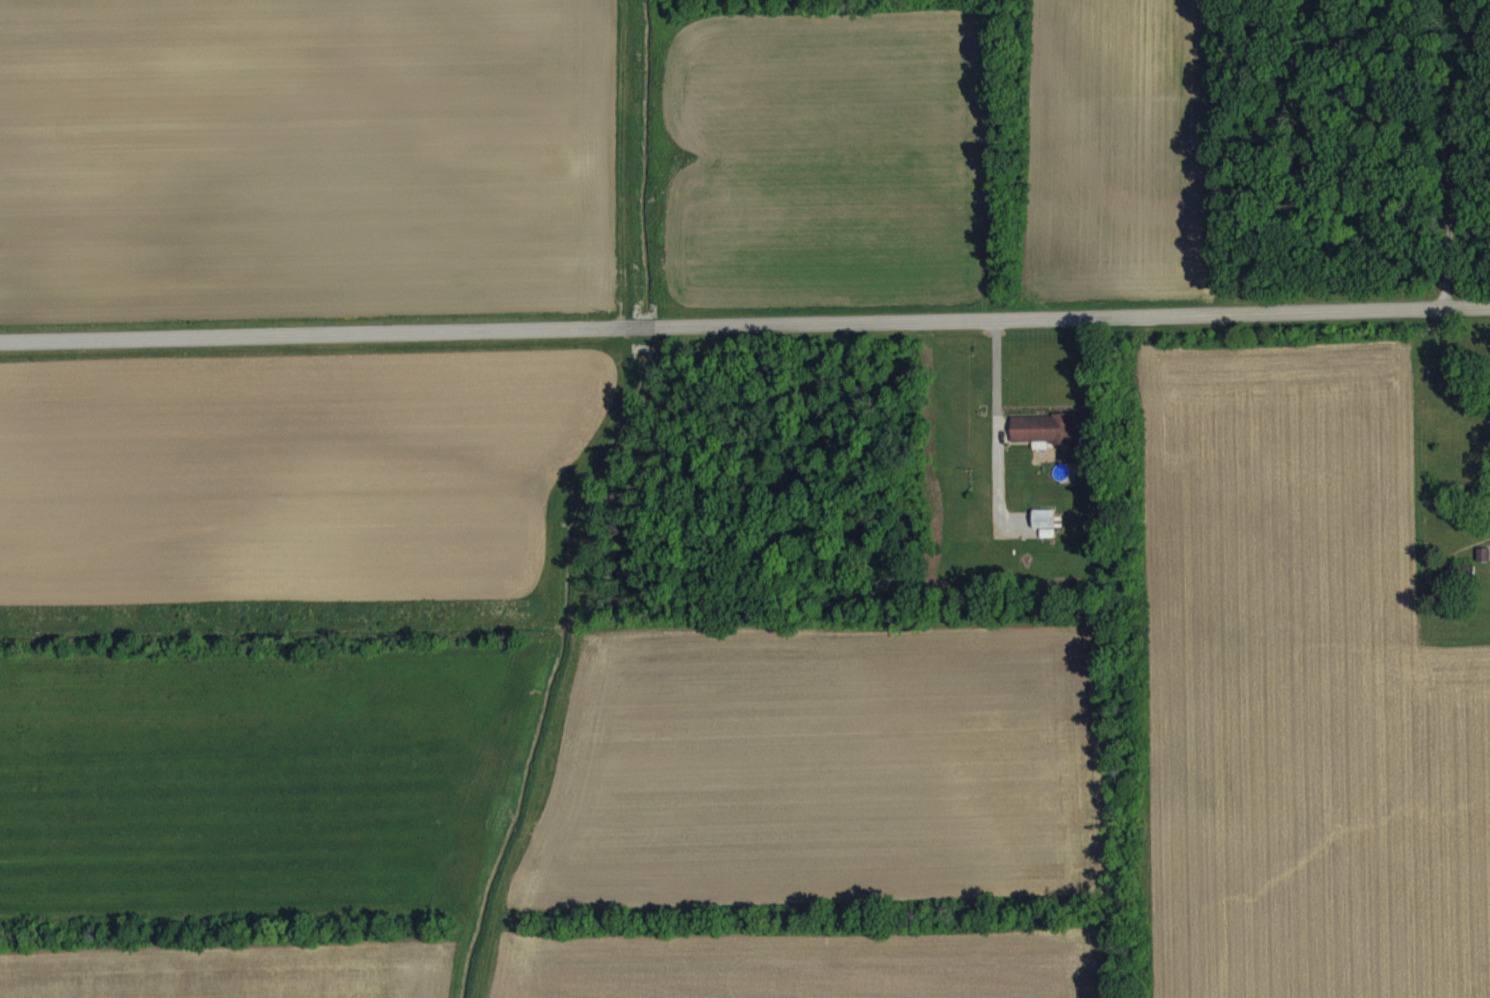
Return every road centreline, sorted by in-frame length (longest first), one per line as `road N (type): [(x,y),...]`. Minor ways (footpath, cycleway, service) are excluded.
road 1 (residential): [(0,342),(1489,309)]

